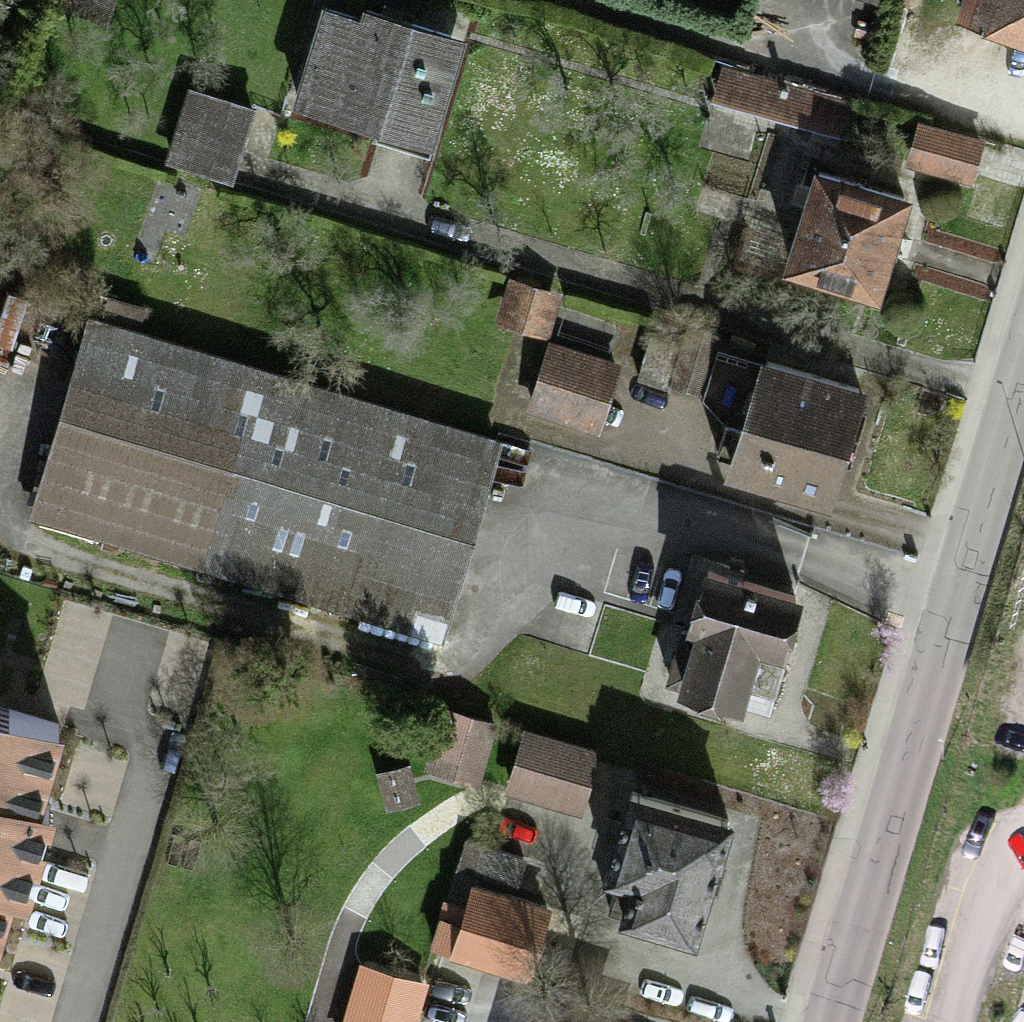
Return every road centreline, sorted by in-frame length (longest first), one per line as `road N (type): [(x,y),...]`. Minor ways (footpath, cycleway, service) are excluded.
road 1 (residential): [(1023,351),(825,1021)]

